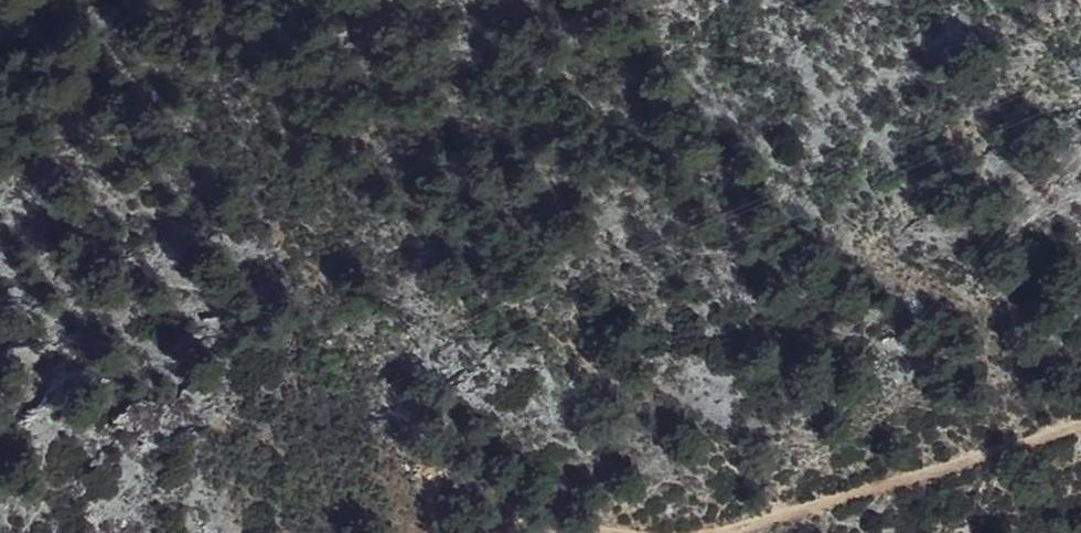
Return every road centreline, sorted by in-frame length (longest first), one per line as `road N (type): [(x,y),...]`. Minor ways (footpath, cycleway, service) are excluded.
road 1 (track): [(670,532),(826,504),(1080,416)]
road 2 (track): [(471,532),(487,523),(667,532)]

